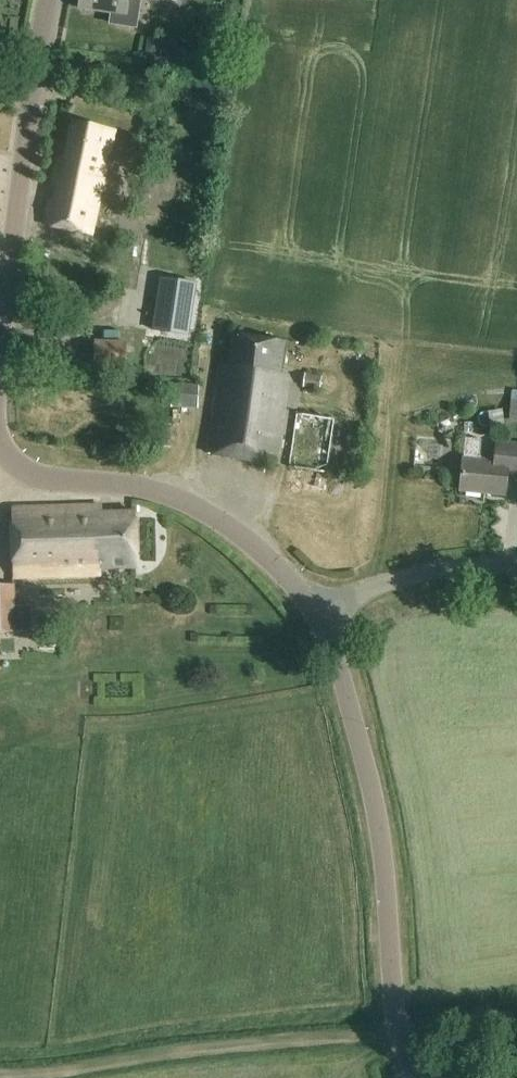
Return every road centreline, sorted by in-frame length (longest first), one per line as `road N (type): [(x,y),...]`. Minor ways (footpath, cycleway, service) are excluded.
road 1 (unclassified): [(324,614),(379,809),(400,1041),(416,1077)]
road 2 (unclassified): [(0,443),(19,464),(60,480),(159,492),(204,509),(324,614)]
road 3 (unclassified): [(50,0),(0,357)]
road 4 (unclassified): [(324,614),(402,578),(516,567)]

